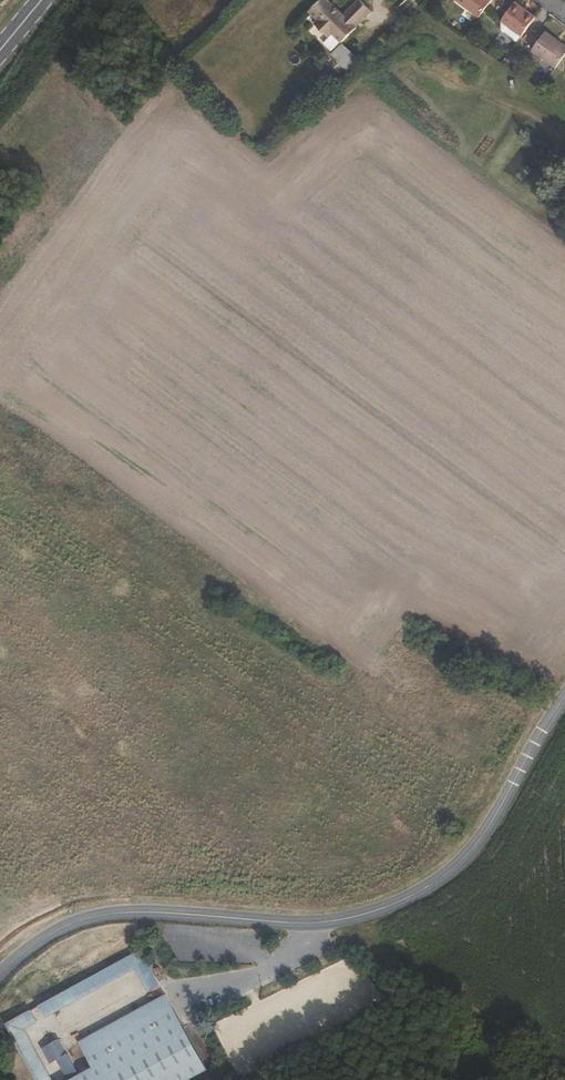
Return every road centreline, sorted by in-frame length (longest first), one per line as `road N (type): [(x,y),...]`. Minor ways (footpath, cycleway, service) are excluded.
road 1 (unclassified): [(0,973),(45,938),(95,917),(325,922),(420,891),(455,869),(478,841),(564,694)]

